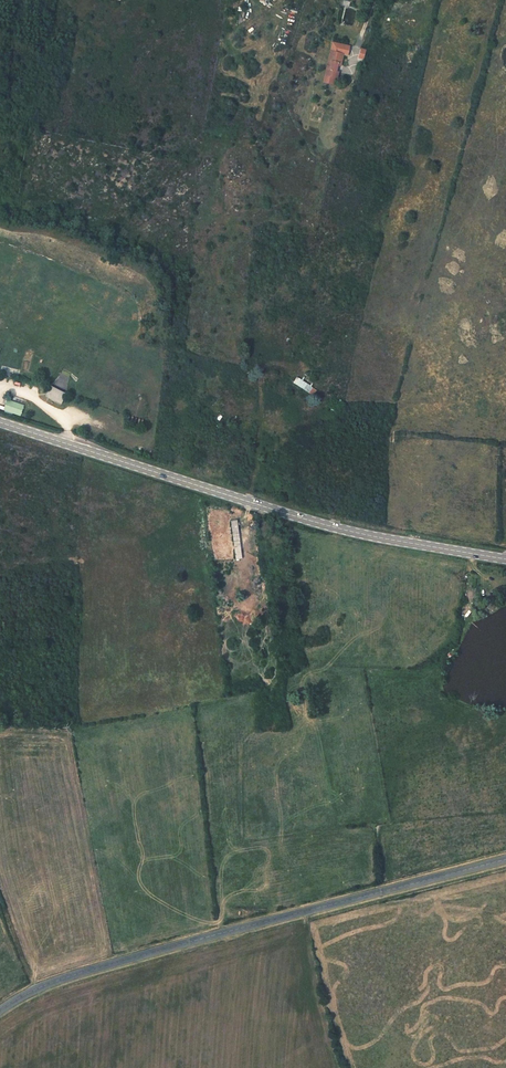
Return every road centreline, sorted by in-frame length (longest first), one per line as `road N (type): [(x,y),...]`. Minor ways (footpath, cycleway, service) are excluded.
road 1 (secondary): [(505,860),(65,979),(0,1012)]
road 2 (secondary): [(0,422),(315,522),(505,558)]

